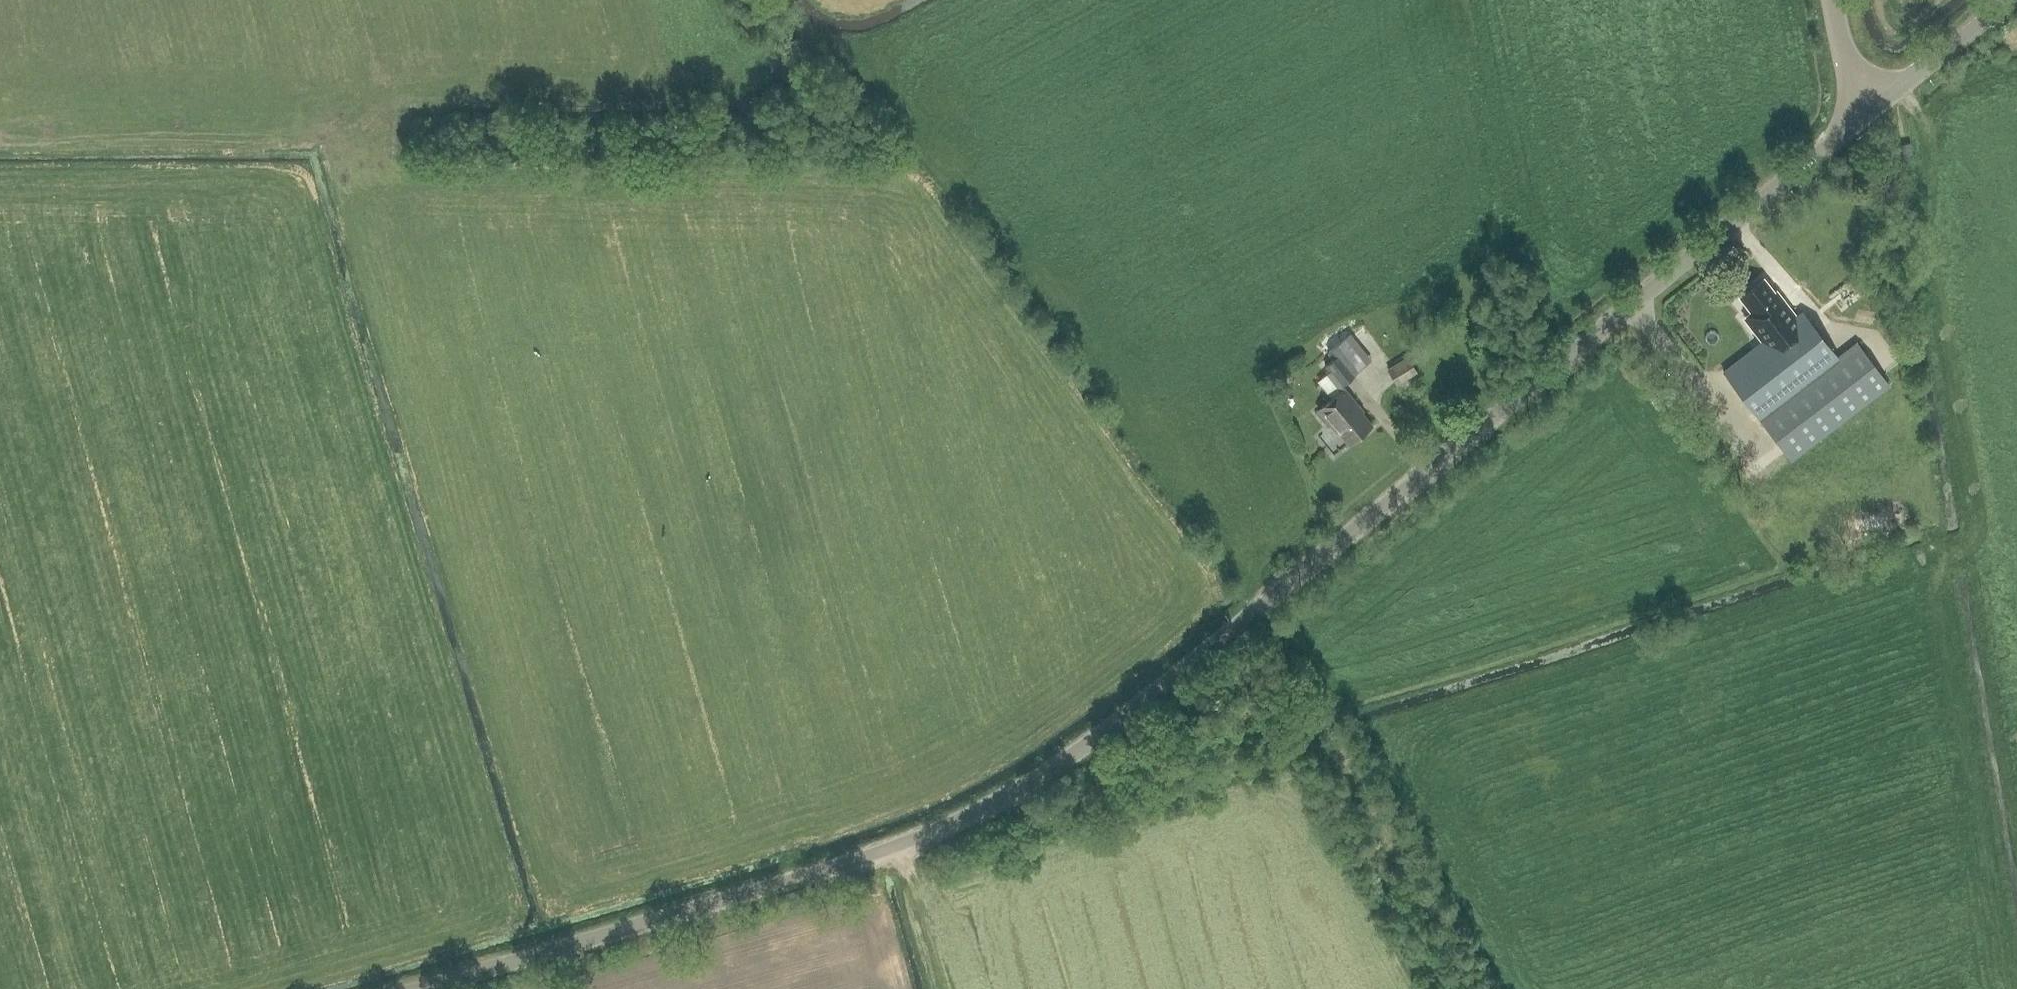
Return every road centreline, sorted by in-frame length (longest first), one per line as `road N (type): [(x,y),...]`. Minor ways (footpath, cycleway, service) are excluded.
road 1 (tertiary): [(421,988),(889,850),(1028,782),(1120,720),(1857,125)]
road 2 (track): [(1403,845),(1340,721),(1039,810),(997,799)]
road 3 (track): [(0,142),(322,132)]
road 4 (tertiary): [(1857,125),(2010,0)]
road 5 (tertiary): [(1857,125),(1834,0)]

